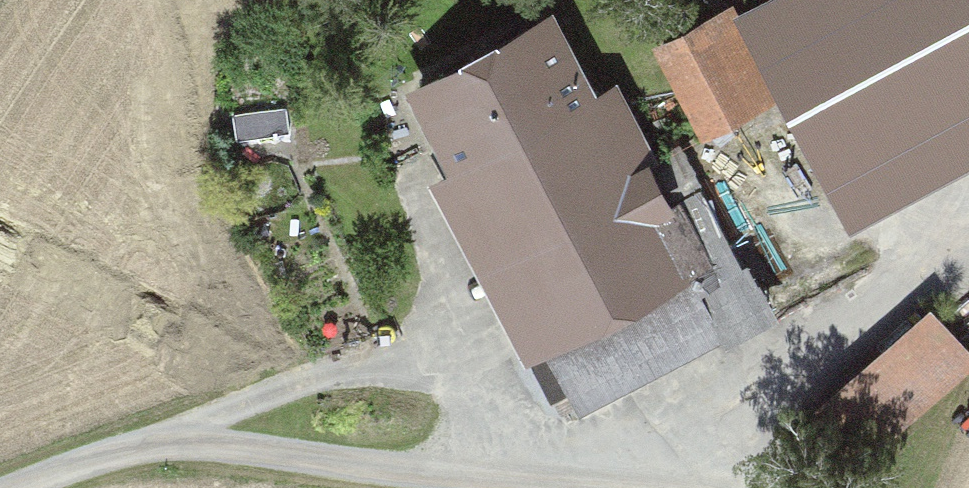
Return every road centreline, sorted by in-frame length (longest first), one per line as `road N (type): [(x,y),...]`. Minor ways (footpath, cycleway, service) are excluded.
road 1 (track): [(531,487),(173,445),(132,446),(17,487)]
road 2 (track): [(132,446),(451,332),(507,485)]
road 3 (track): [(617,487),(677,400),(968,235)]
road 4 (track): [(451,332),(414,166)]

